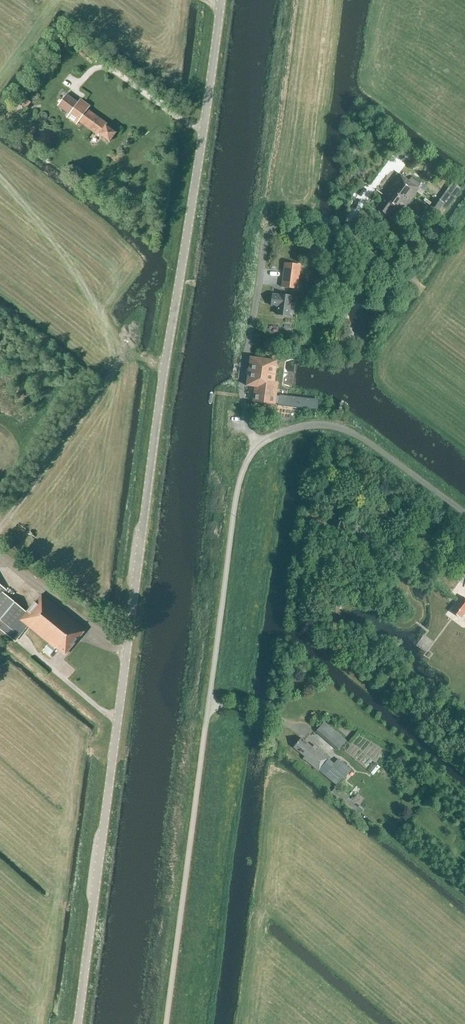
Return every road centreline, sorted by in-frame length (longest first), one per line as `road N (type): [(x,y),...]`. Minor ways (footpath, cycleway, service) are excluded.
road 1 (unclassified): [(78,1023),(218,0)]
road 2 (unclassified): [(164,1023),(229,538),(238,486),(258,444)]
road 3 (unclassified): [(464,514),(346,433),(311,428),(258,444)]

